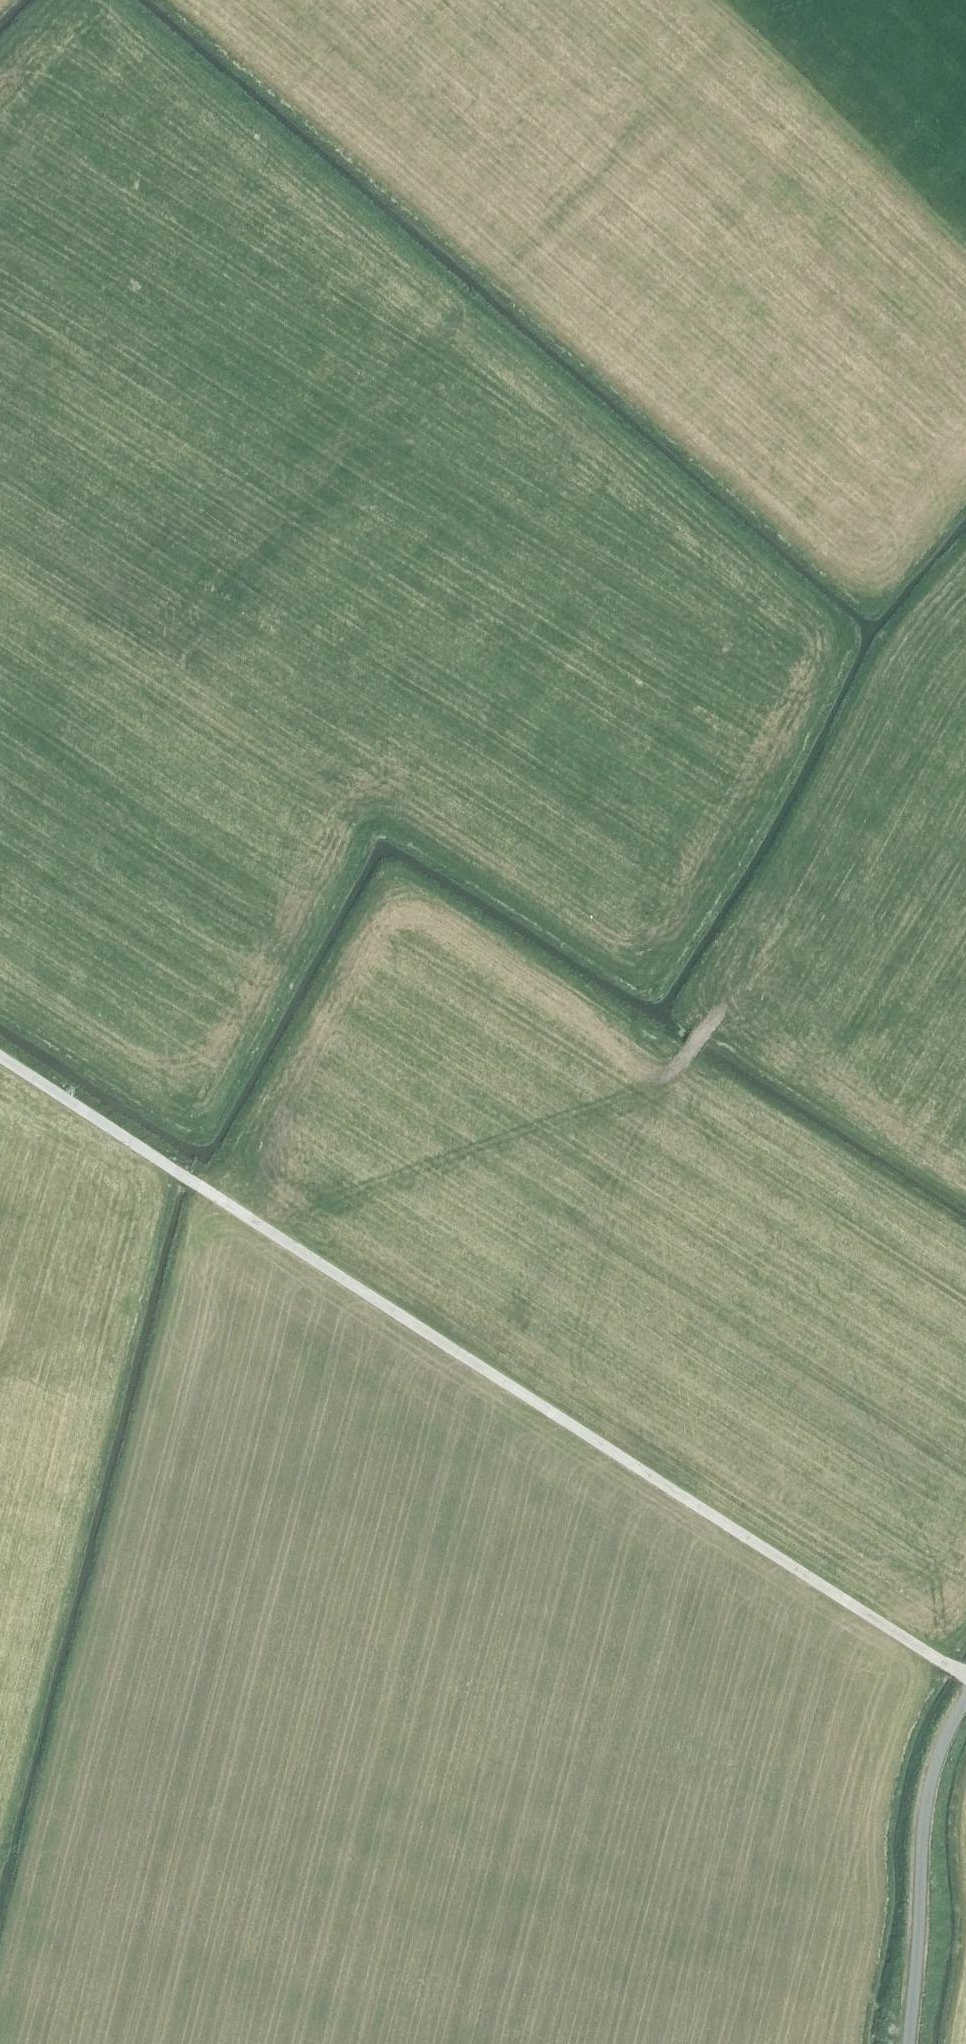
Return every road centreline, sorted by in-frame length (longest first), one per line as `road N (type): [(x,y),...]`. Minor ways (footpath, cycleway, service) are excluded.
road 1 (unclassified): [(907,2043),(933,1771),(965,1697)]

